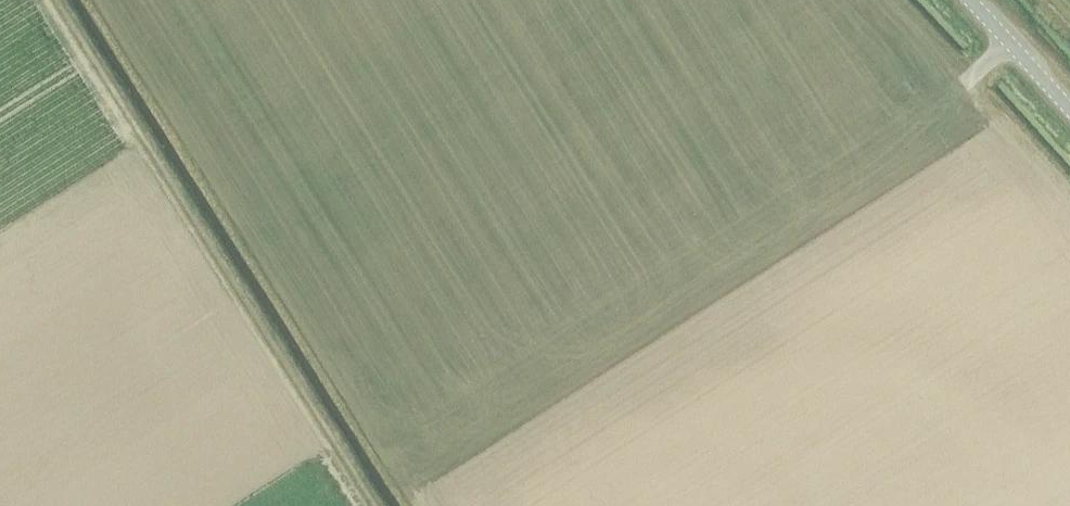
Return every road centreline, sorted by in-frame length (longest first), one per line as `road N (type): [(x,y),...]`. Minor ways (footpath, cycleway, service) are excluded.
road 1 (unclassified): [(970,0),(1069,108)]

